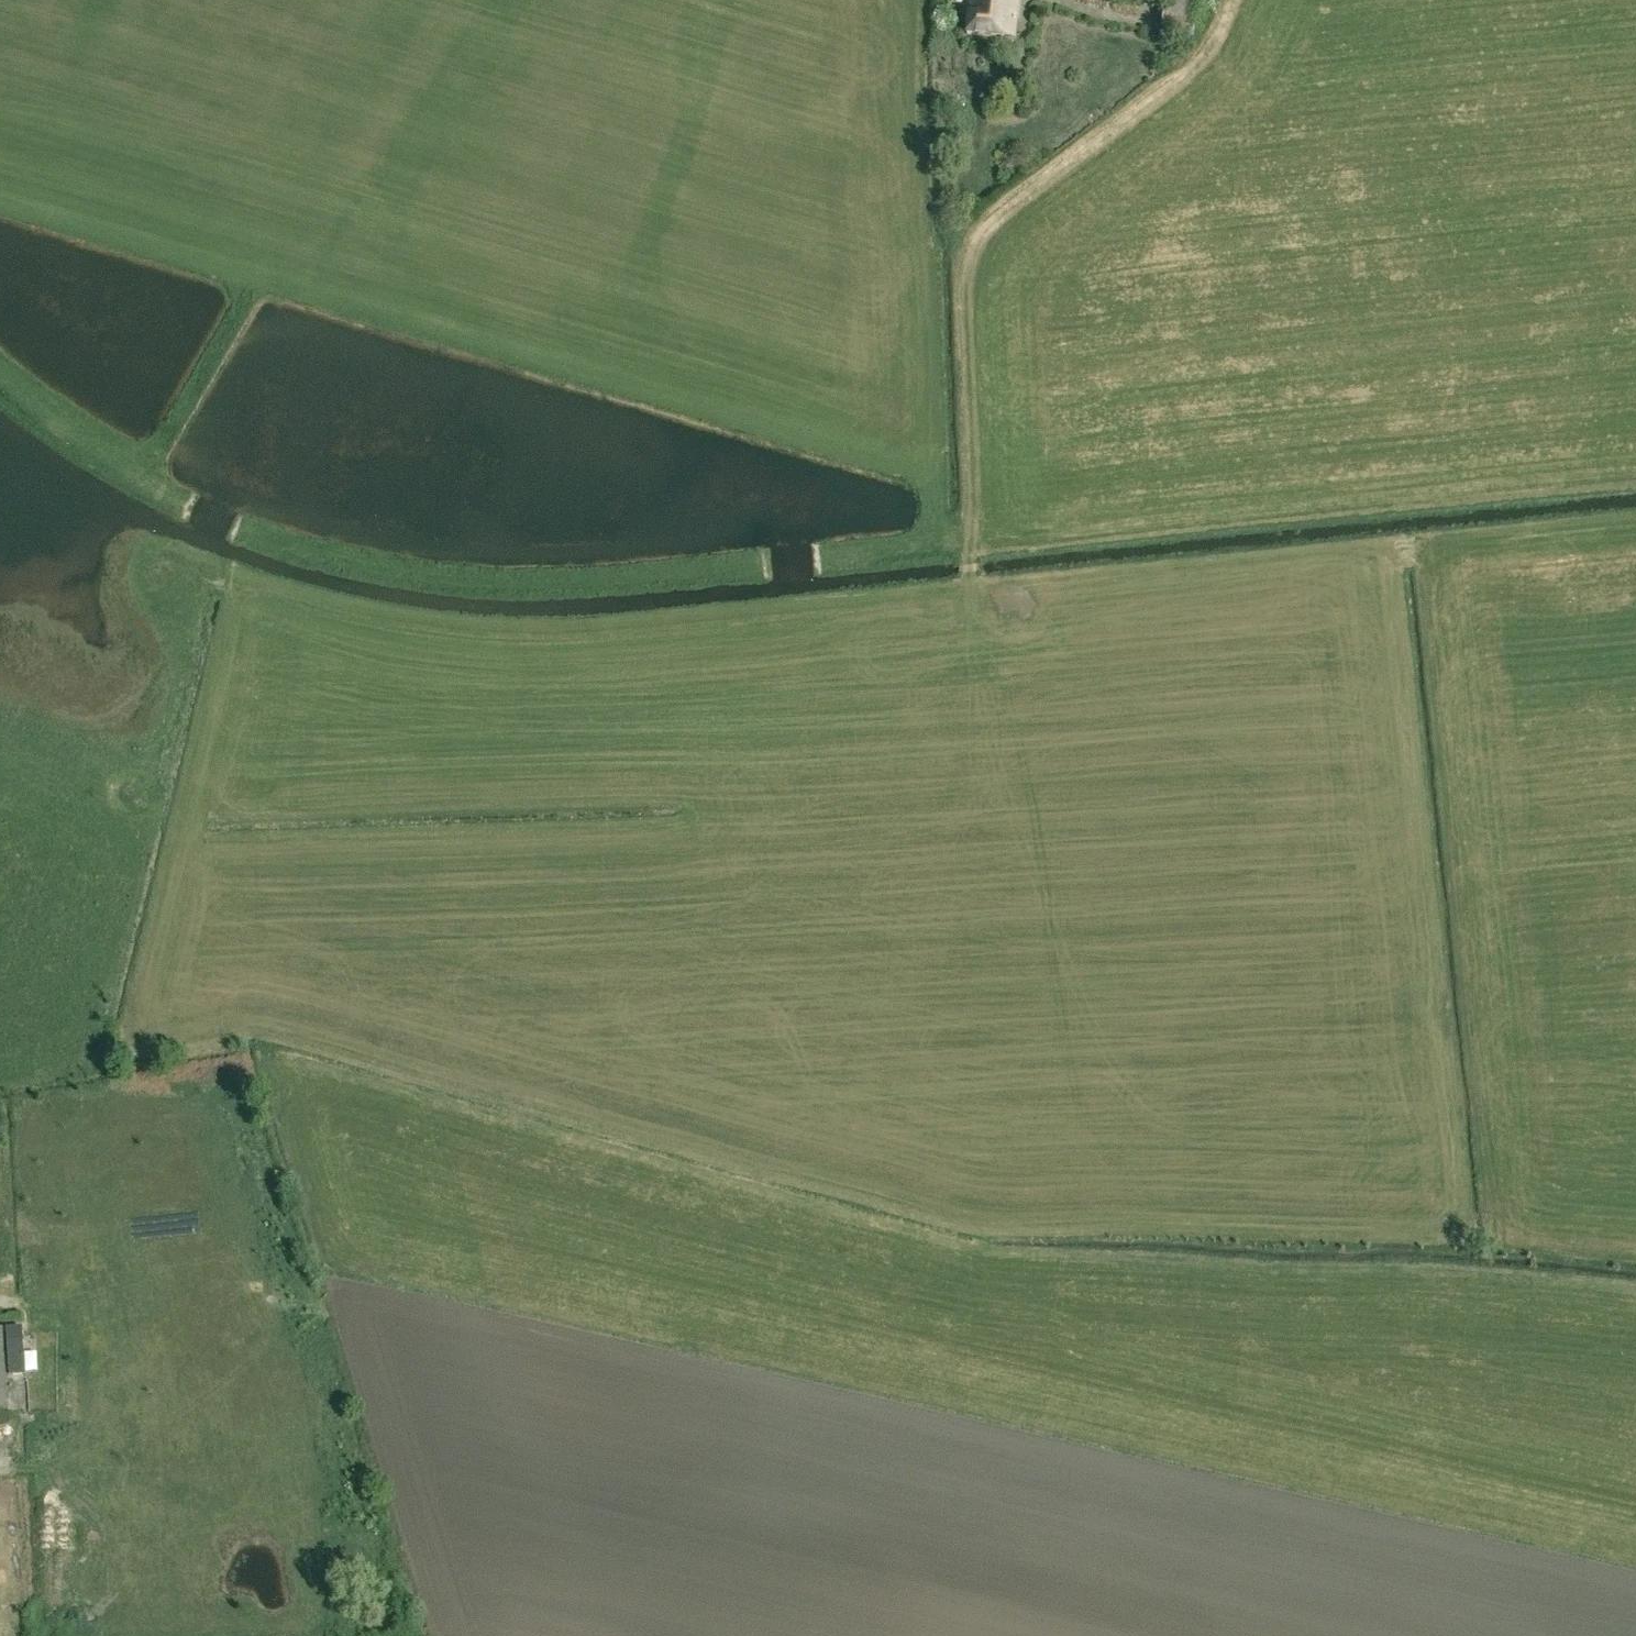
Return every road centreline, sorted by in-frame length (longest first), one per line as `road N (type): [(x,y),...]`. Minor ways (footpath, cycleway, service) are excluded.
road 1 (track): [(972,581),(963,301),(978,237),(1004,205),(1208,50),(1233,0)]

